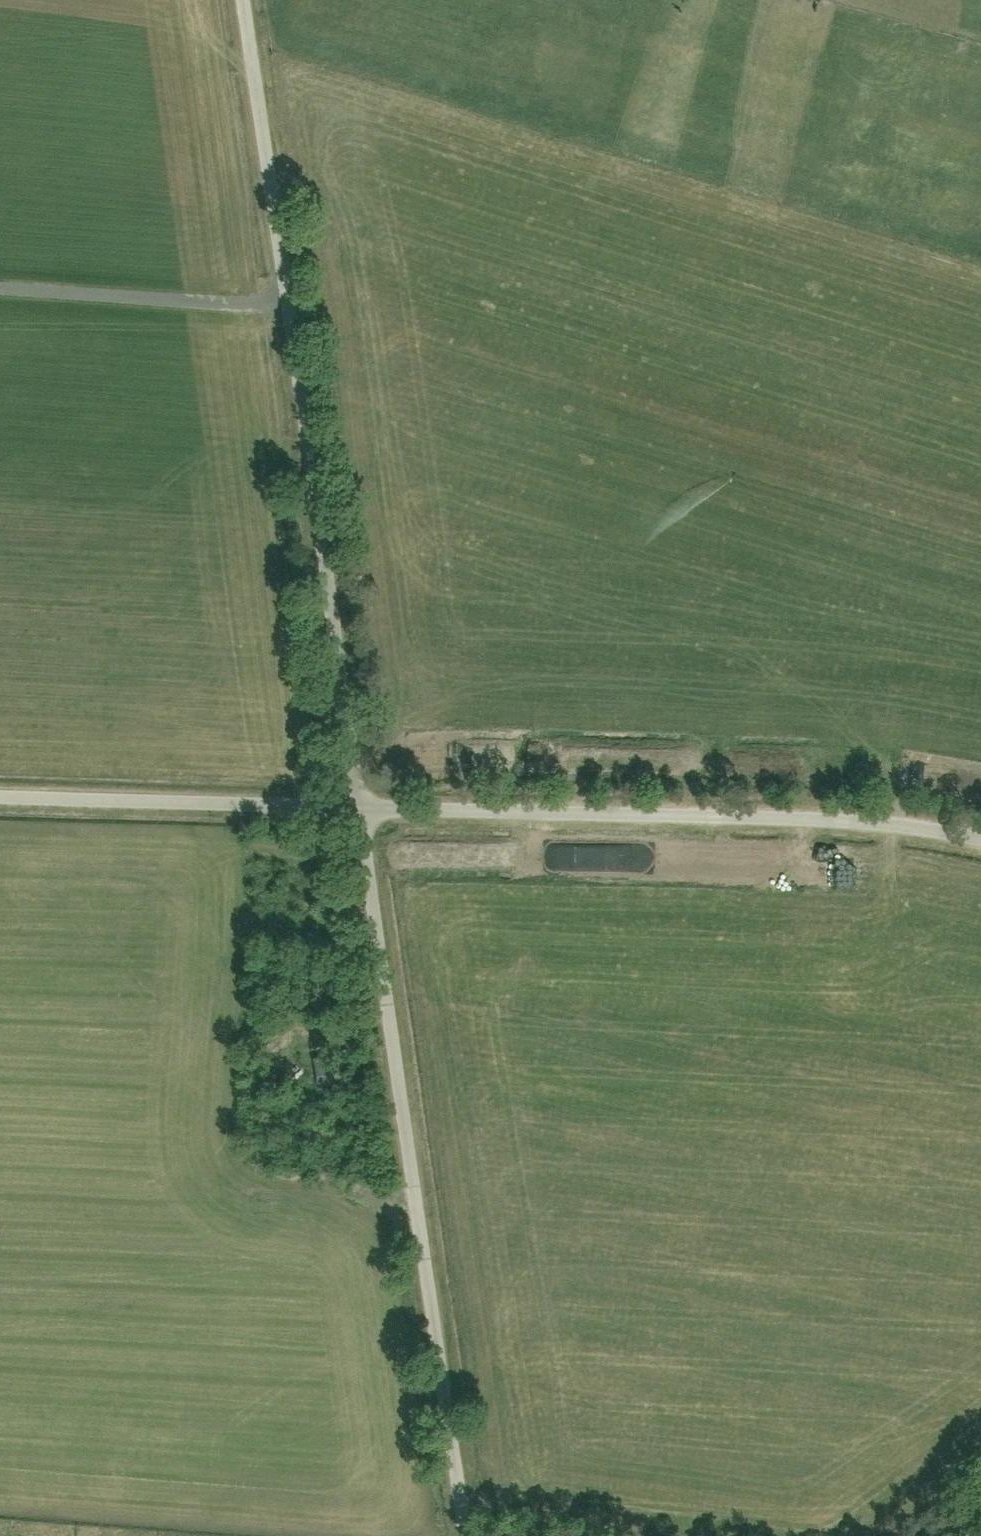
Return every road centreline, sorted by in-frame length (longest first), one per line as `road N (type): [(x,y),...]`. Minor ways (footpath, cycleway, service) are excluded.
road 1 (unclassified): [(363,807),(244,0)]
road 2 (unclassified): [(467,1535),(363,807)]
road 3 (unclassified): [(980,842),(906,824),(363,807)]
road 4 (unclassified): [(363,807),(0,798)]

